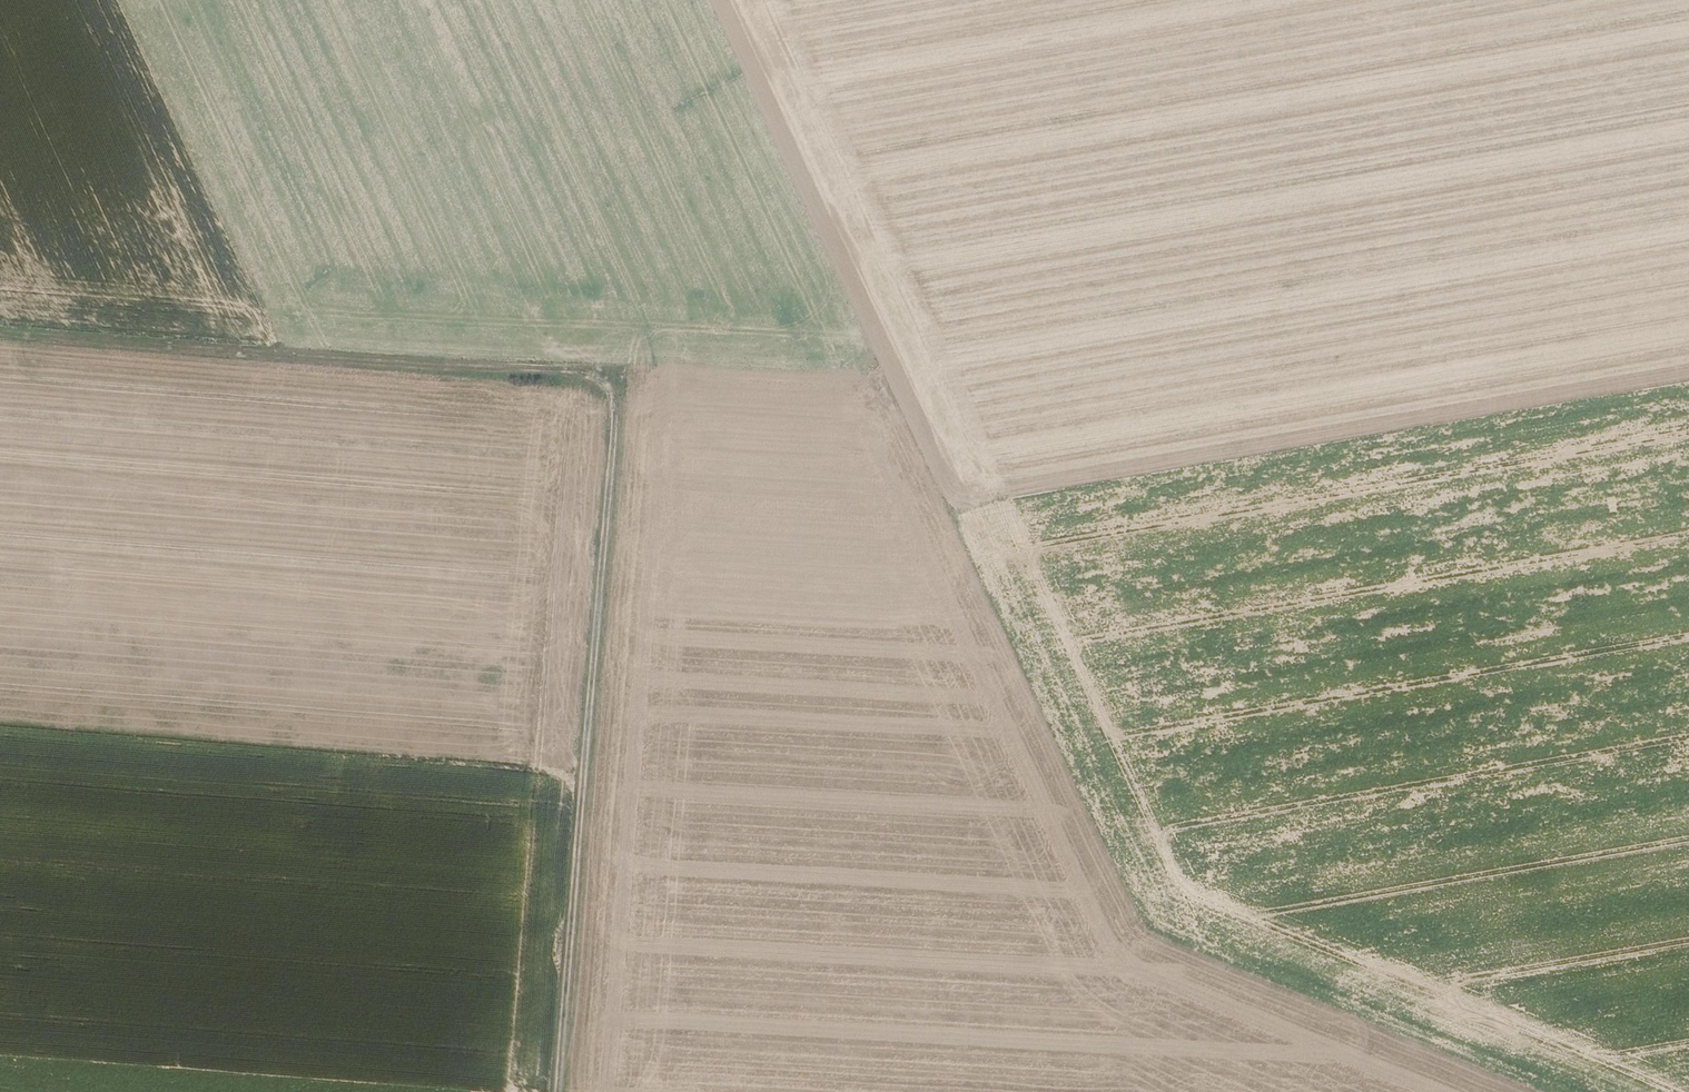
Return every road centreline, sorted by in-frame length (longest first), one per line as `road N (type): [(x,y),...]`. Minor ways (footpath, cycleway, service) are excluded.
road 1 (track): [(565,1091),(618,460),(614,413),(604,392),(0,338)]

